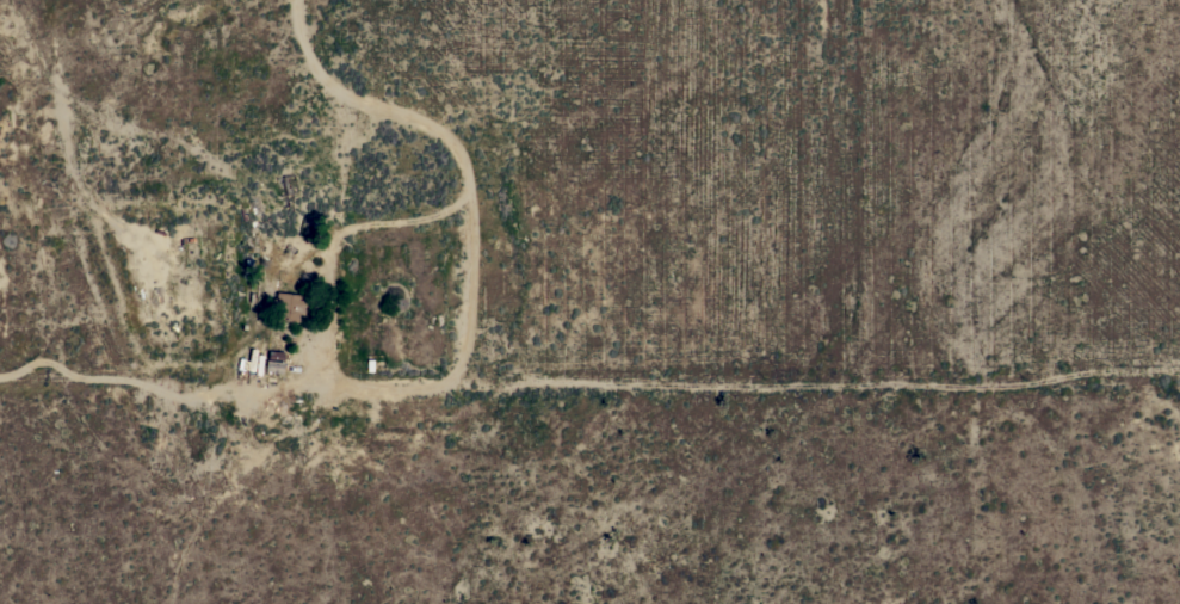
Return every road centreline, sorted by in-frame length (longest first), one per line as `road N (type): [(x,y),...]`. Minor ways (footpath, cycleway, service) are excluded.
road 1 (track): [(470,387),(1039,386),(1179,369)]
road 2 (residential): [(939,0),(945,603)]
road 3 (track): [(475,207),(387,212),(346,239),(325,291),(329,365),(379,389),(470,387),(475,207)]
road 4 (track): [(0,378),(103,378),(221,364),(271,384),(379,389)]
road 5 (track): [(475,207),(461,143),(413,112),(336,84),(311,56),(302,0)]

